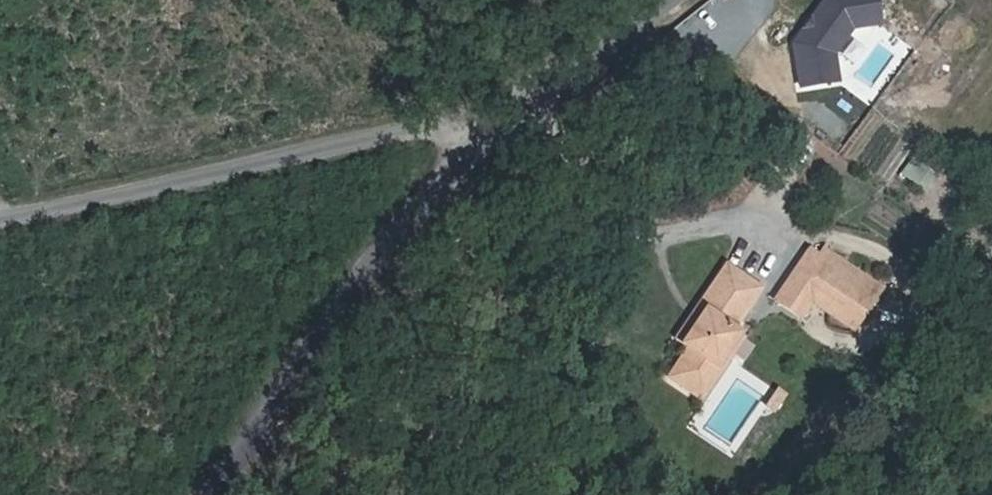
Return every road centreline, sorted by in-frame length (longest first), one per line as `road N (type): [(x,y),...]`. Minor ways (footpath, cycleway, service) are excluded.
road 1 (unclassified): [(672,0),(495,153),(331,341),(226,494)]
road 2 (track): [(495,153),(0,244)]

